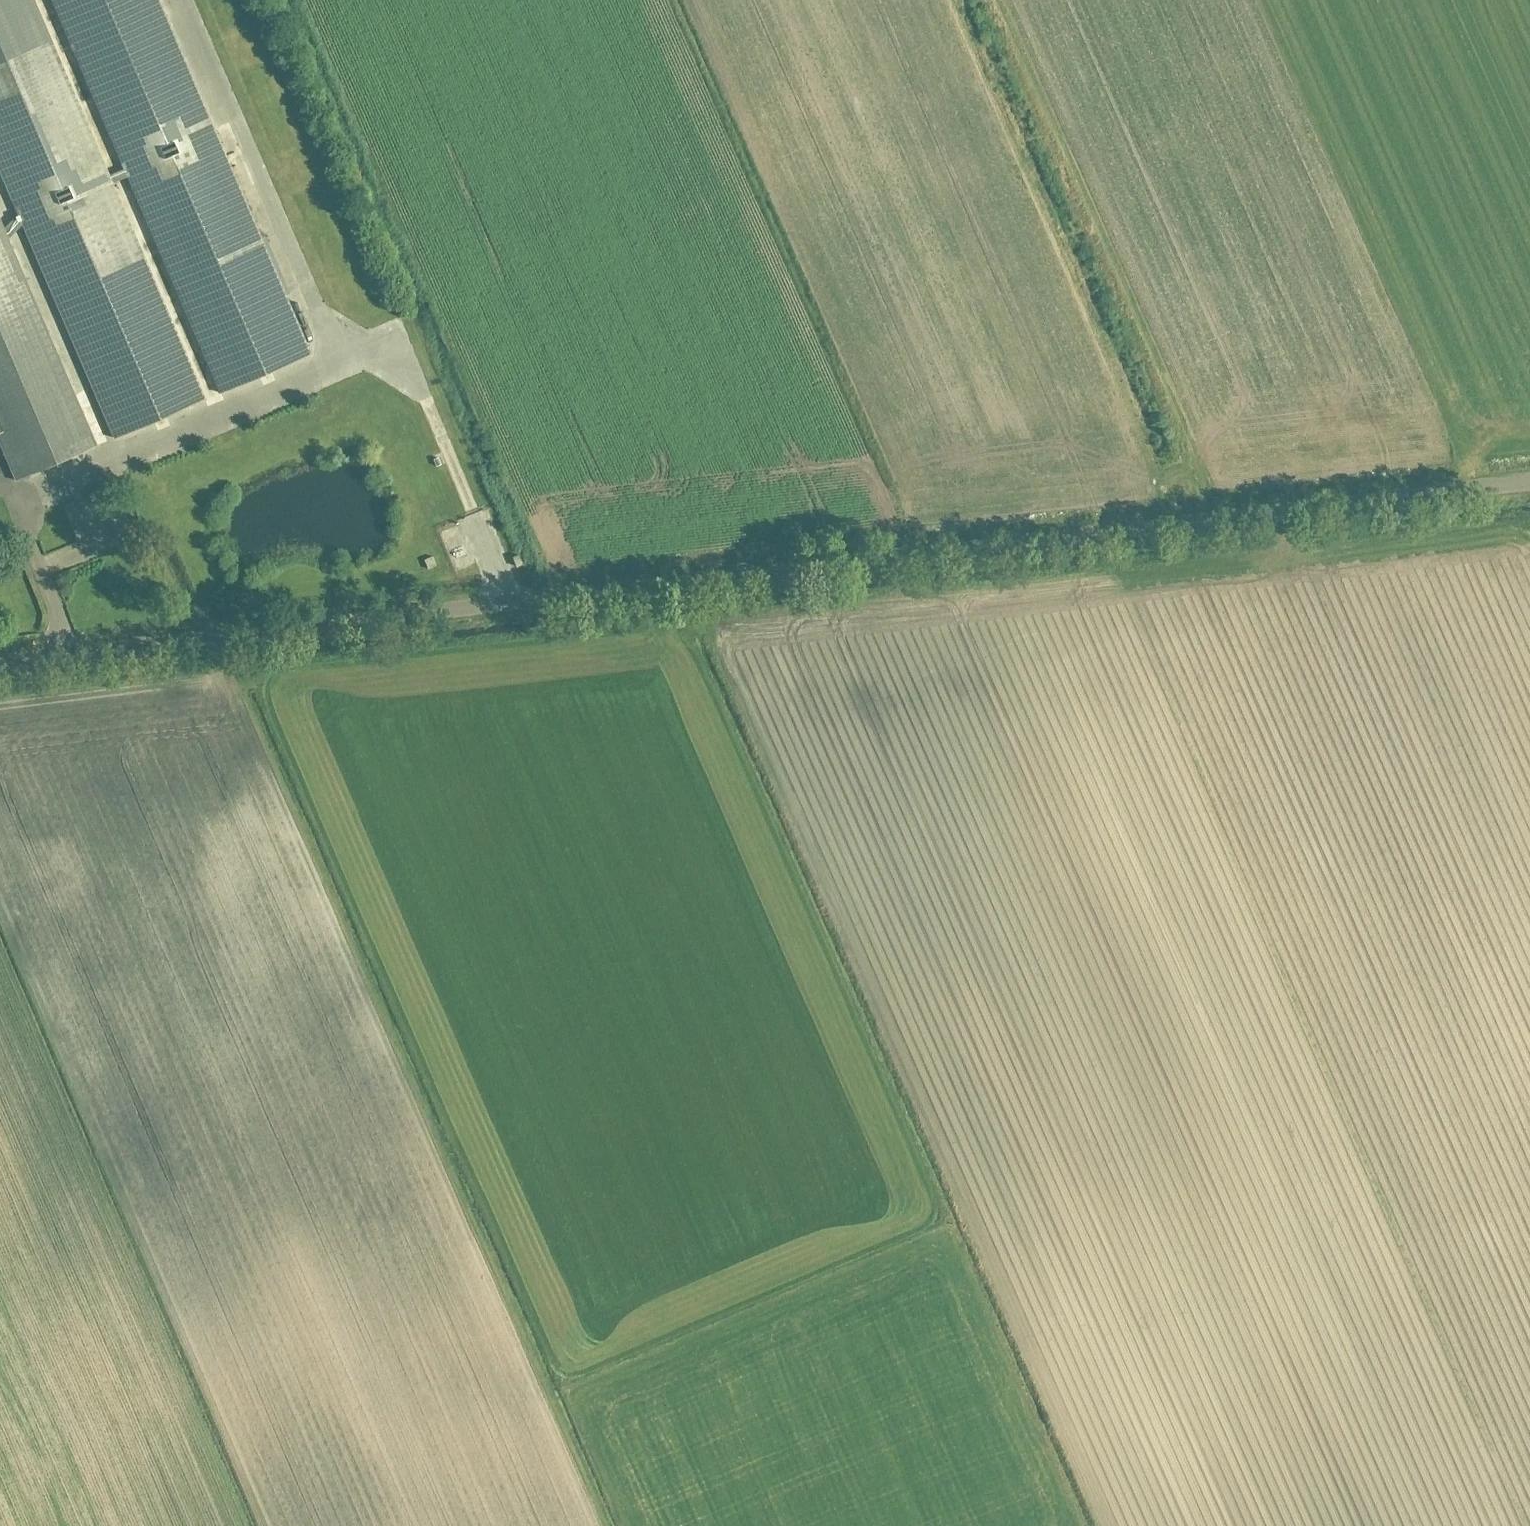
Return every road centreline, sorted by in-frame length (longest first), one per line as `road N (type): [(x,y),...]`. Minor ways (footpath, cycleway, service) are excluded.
road 1 (unclassified): [(0,664),(1529,487)]

